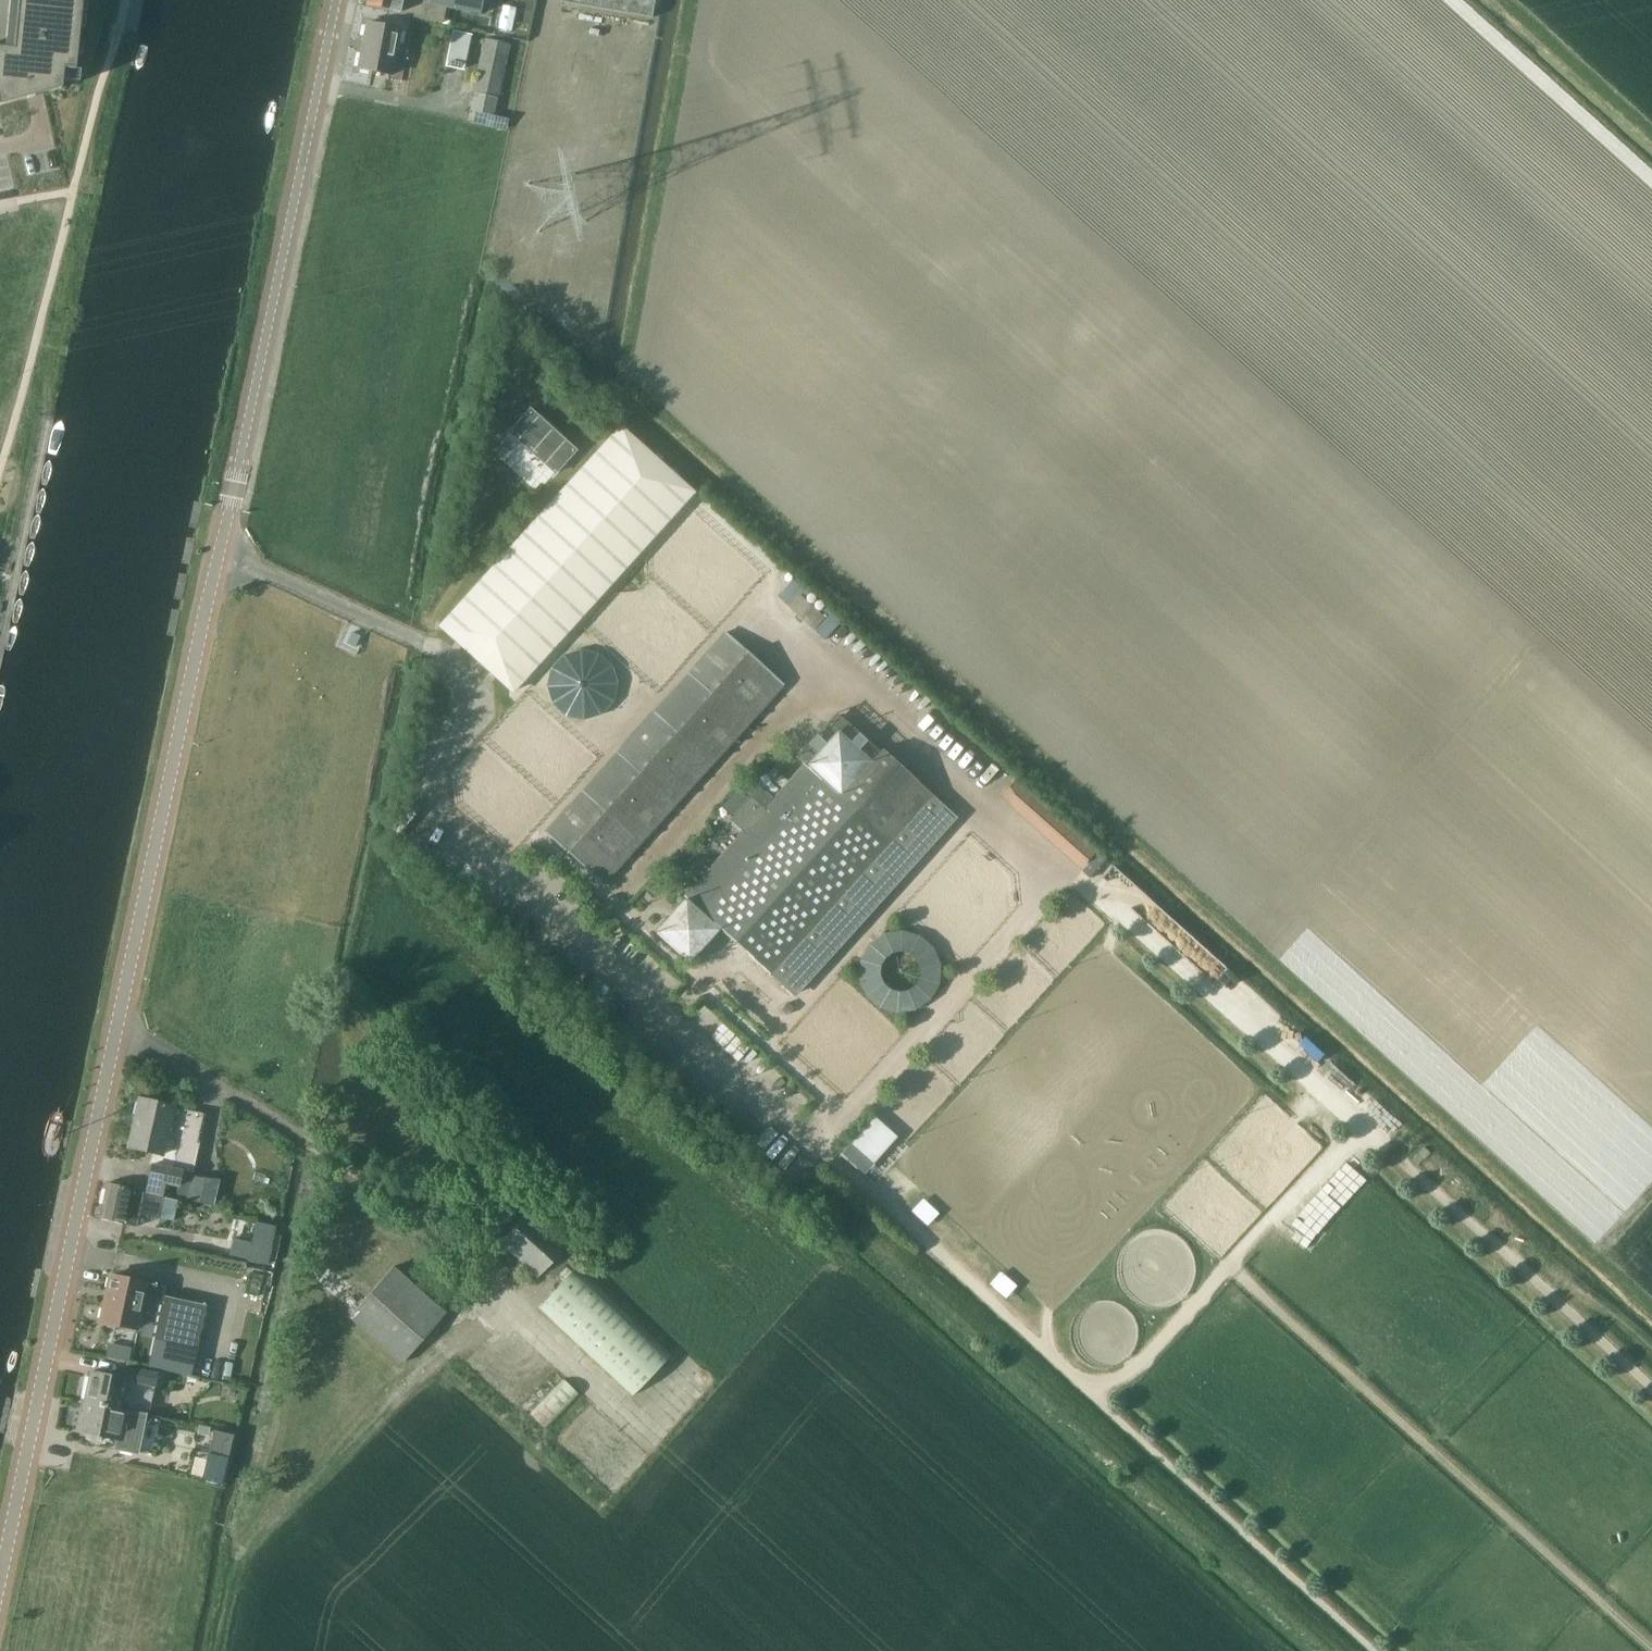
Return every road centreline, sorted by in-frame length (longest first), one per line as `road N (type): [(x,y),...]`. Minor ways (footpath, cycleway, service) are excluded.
road 1 (tertiary): [(0,1583),(337,0)]
road 2 (track): [(818,1125),(822,1151),(1374,1650)]
road 3 (track): [(1651,1386),(1391,1152)]
road 4 (track): [(1454,0),(1651,179)]
road 5 (track): [(1270,1219),(1155,1352),(1131,1373),(1089,1391)]

